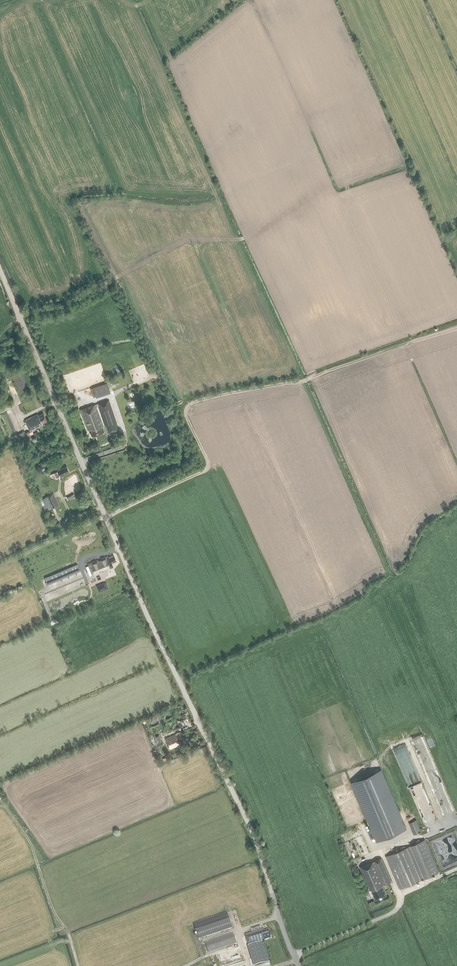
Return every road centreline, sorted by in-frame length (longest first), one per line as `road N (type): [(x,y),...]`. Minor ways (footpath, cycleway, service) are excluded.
road 1 (tertiary): [(299,965),(248,824),(145,614),(0,268)]

